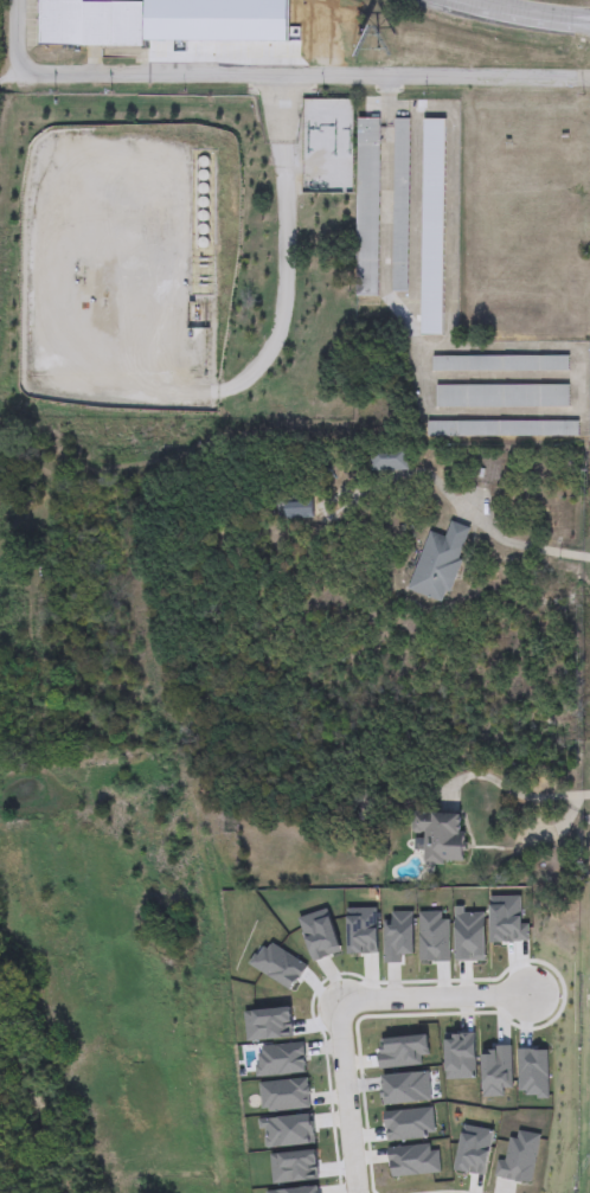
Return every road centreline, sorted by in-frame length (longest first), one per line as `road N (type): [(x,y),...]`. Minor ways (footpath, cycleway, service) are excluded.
road 1 (residential): [(18,0),(20,50),(38,68),(68,73),(589,79)]
road 2 (residential): [(527,995),(335,1001),(356,1192)]

